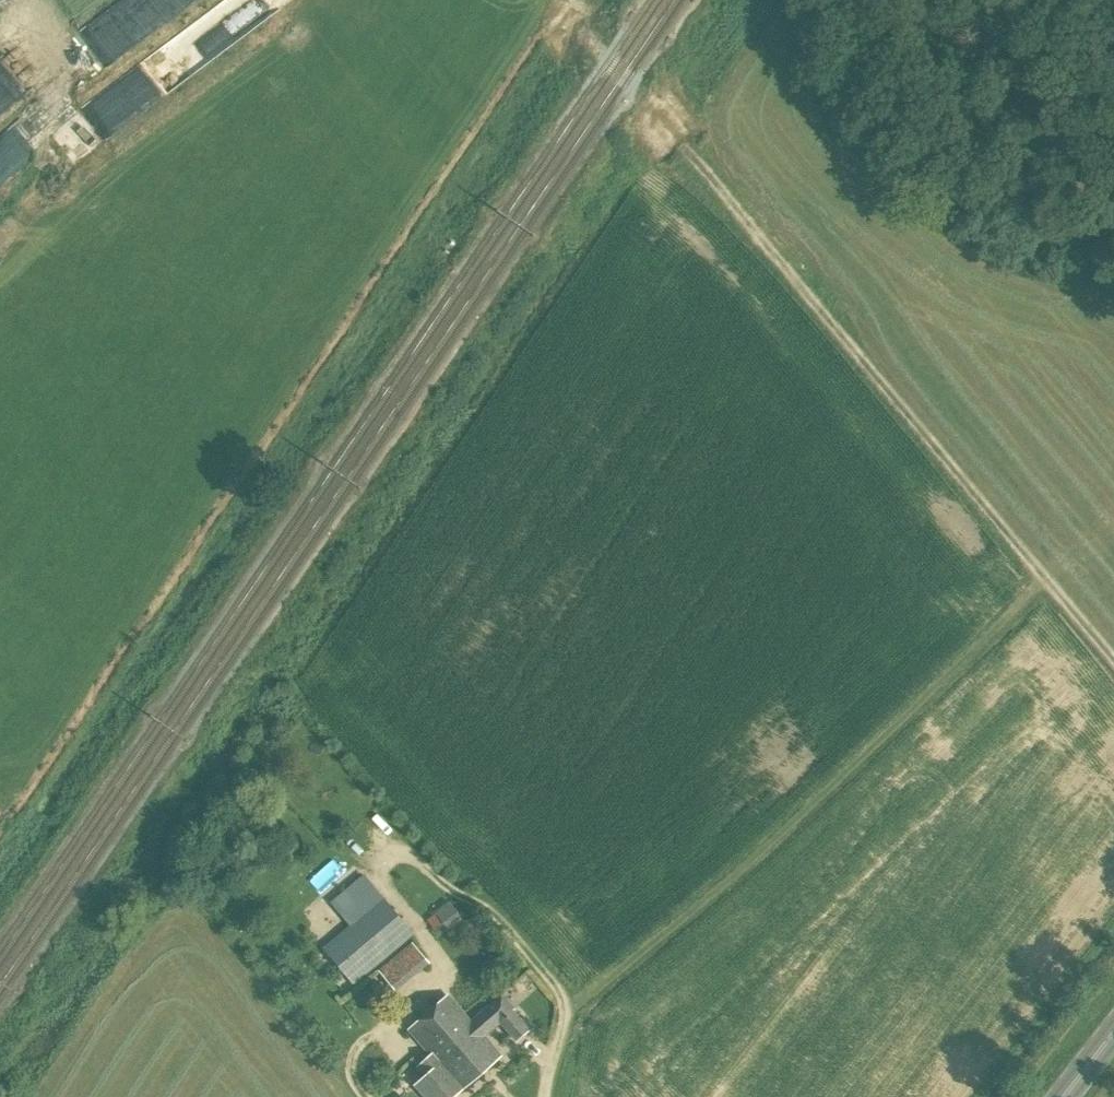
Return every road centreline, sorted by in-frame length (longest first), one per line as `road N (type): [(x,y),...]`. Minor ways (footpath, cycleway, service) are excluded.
road 1 (track): [(1113,657),(688,152)]
road 2 (track): [(1046,576),(752,853),(562,1009)]

